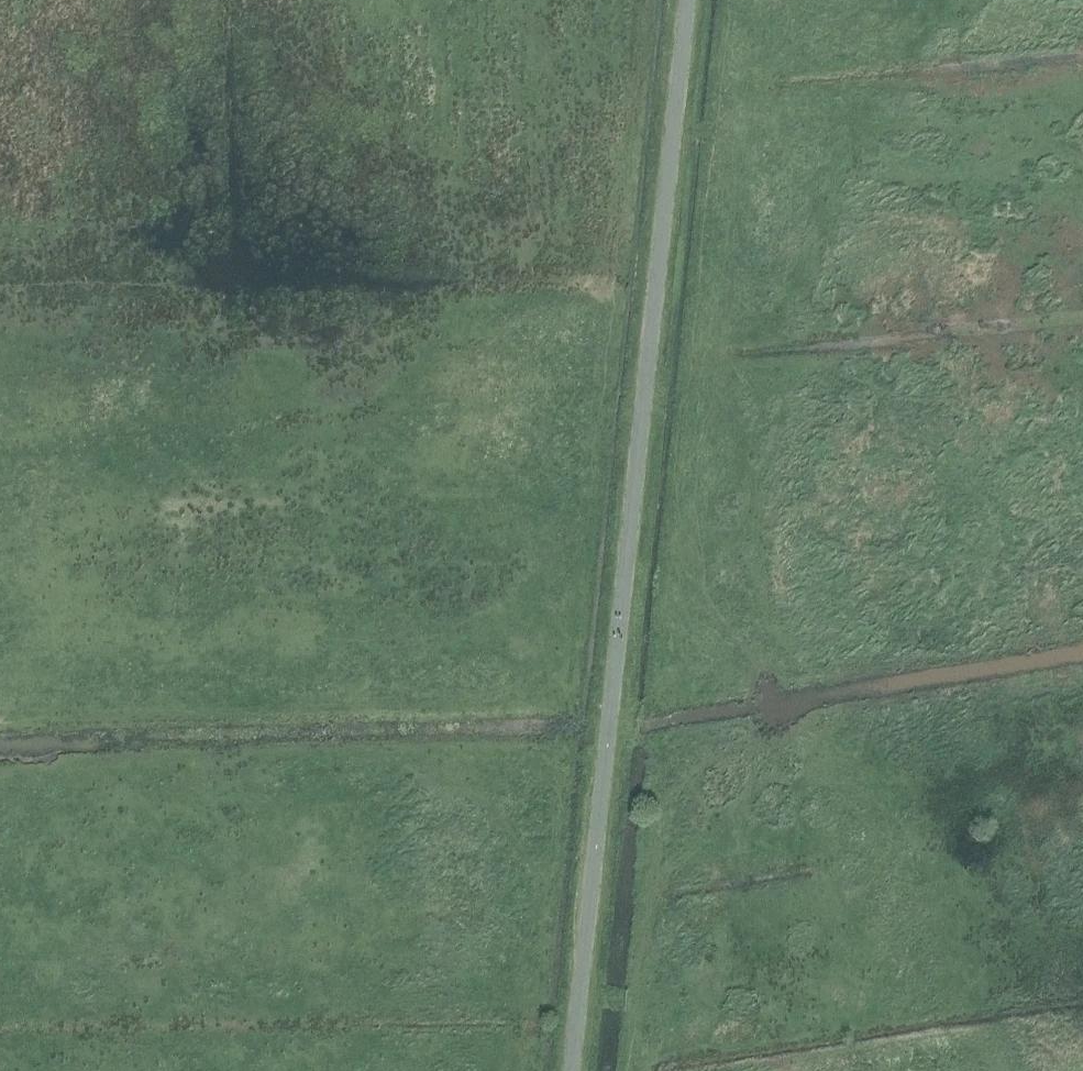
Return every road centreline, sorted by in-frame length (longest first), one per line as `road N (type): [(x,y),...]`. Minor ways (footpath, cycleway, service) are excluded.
road 1 (unclassified): [(569,1070),(687,0)]

